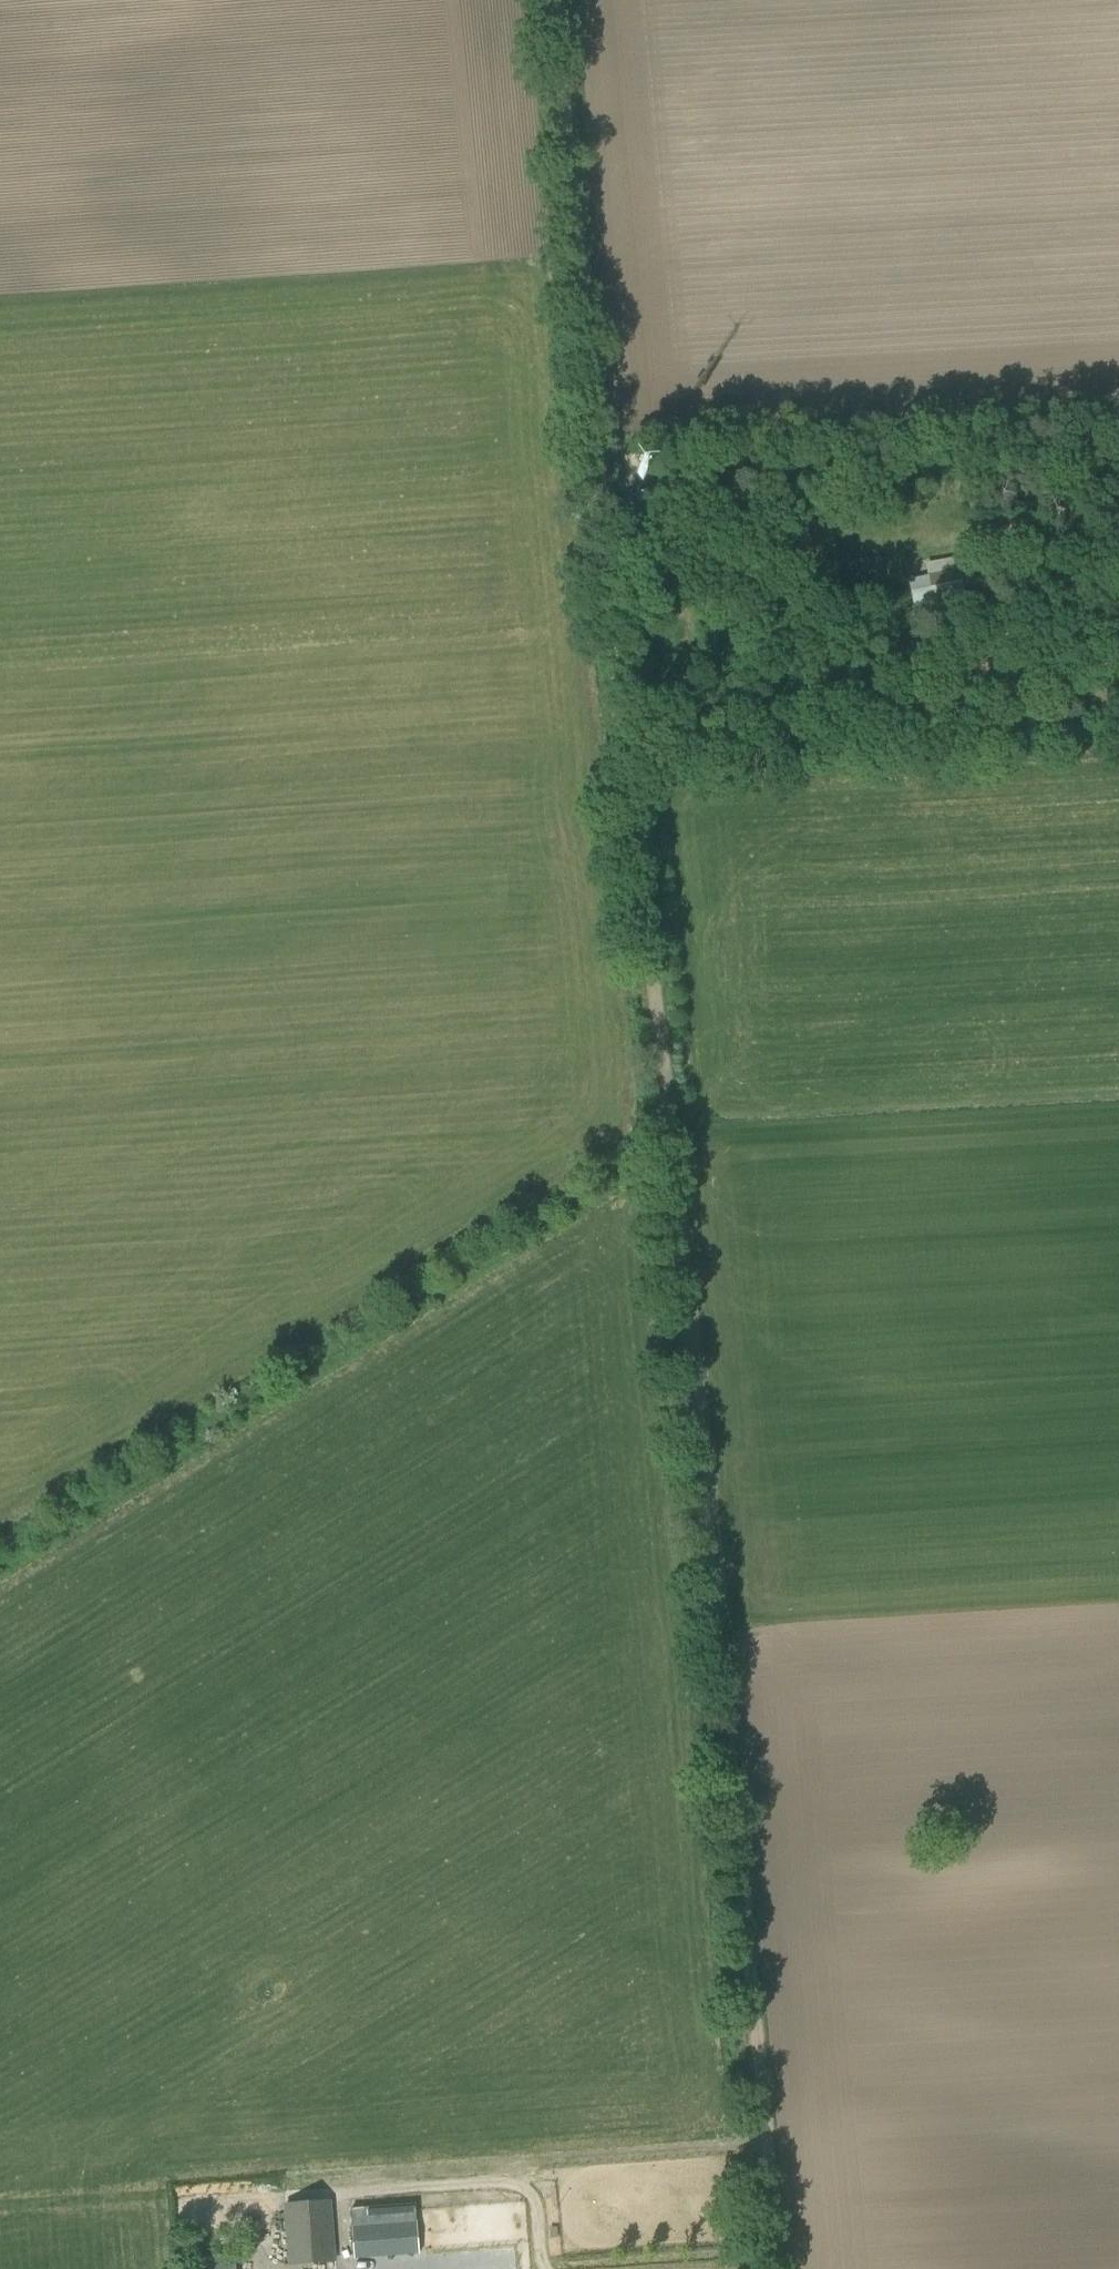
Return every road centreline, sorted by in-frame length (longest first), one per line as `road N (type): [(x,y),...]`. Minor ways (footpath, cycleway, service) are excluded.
road 1 (track): [(550,0),(773,2268)]

